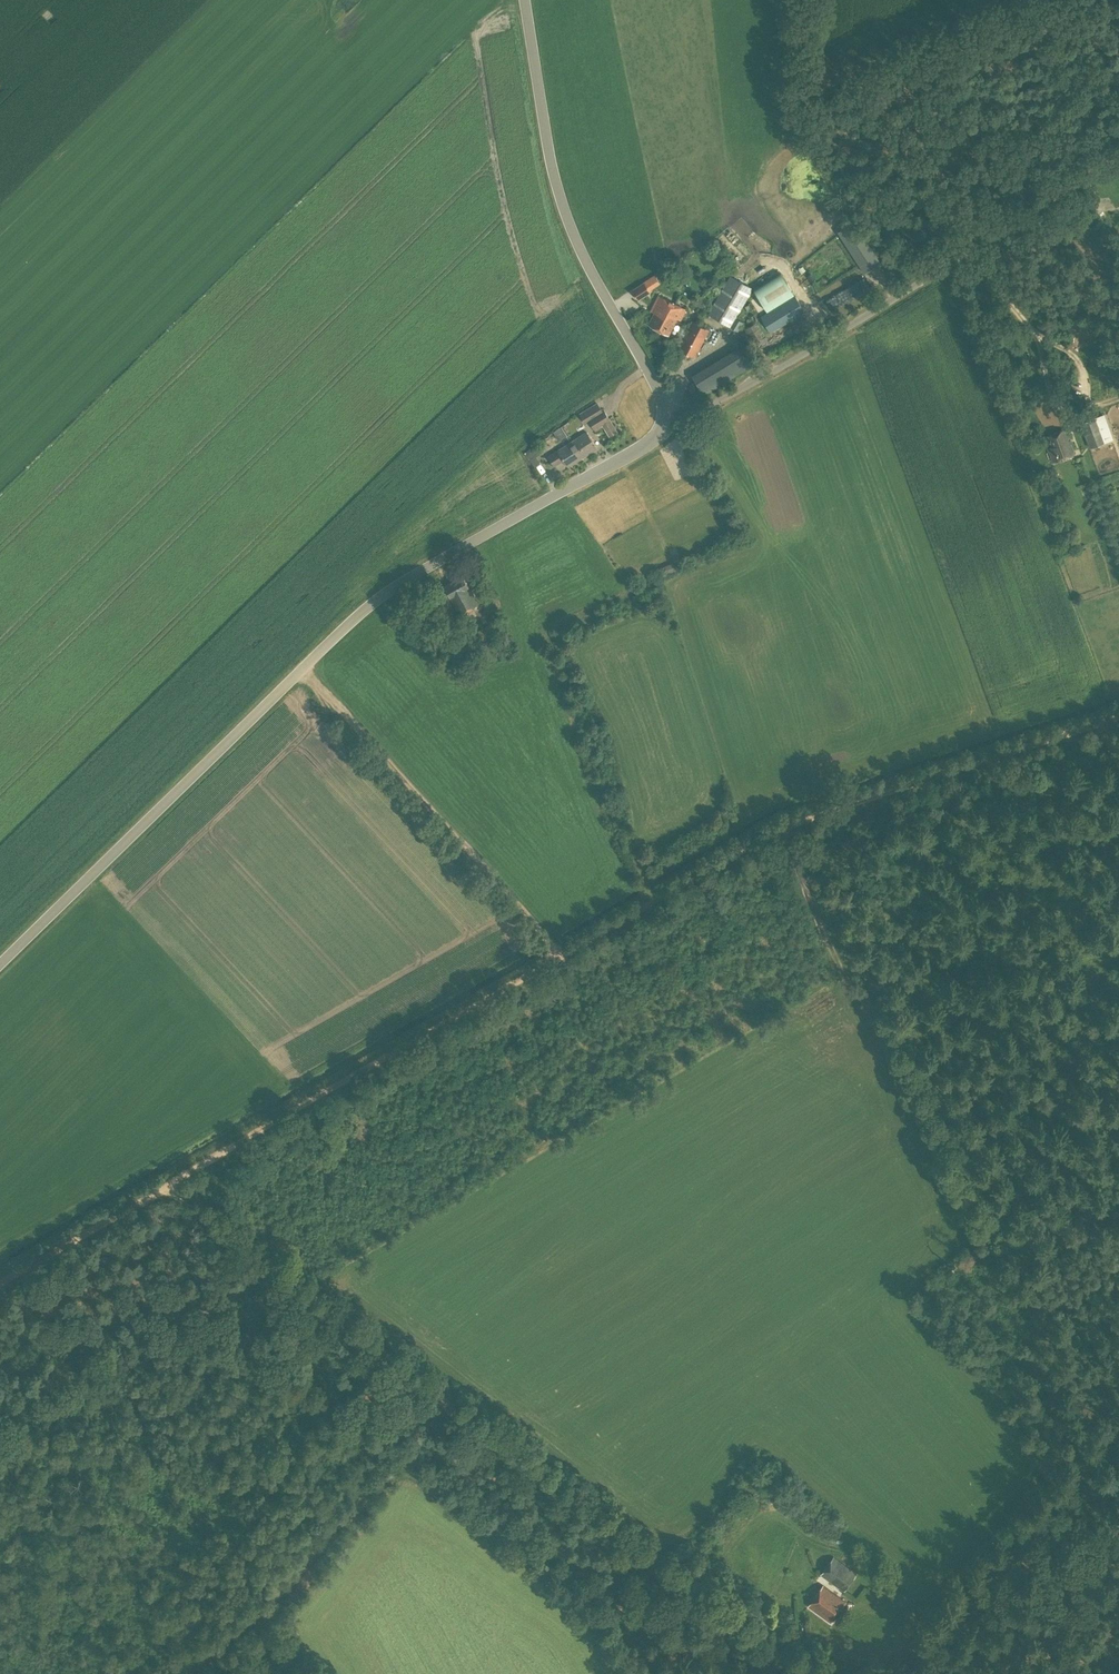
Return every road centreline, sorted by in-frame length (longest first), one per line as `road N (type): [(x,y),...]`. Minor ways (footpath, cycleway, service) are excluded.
road 1 (track): [(1099,720),(774,827),(474,1014),(0,1286)]
road 2 (unclassified): [(0,967),(374,604),(650,444),(666,418)]
road 3 (track): [(842,1673),(802,1664),(763,1638),(176,1185)]
road 4 (unclassified): [(666,418),(693,416),(1118,161)]
road 5 (unclassified): [(666,418),(663,394),(561,206),(525,0)]
road 6 (track): [(1118,1422),(1080,1447),(895,1673)]

